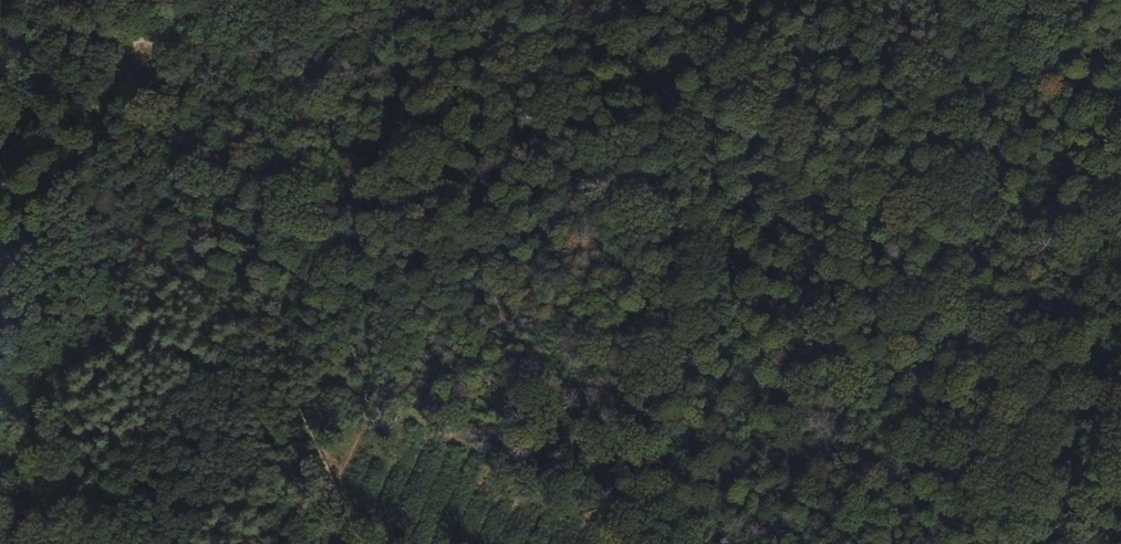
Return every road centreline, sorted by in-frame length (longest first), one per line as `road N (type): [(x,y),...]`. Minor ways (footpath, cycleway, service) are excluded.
road 1 (track): [(366,543),(141,60)]
road 2 (track): [(654,543),(280,354)]
road 3 (track): [(0,340),(28,239),(141,60)]
road 4 (track): [(1120,198),(1072,0)]
road 5 (track): [(141,60),(257,0)]

